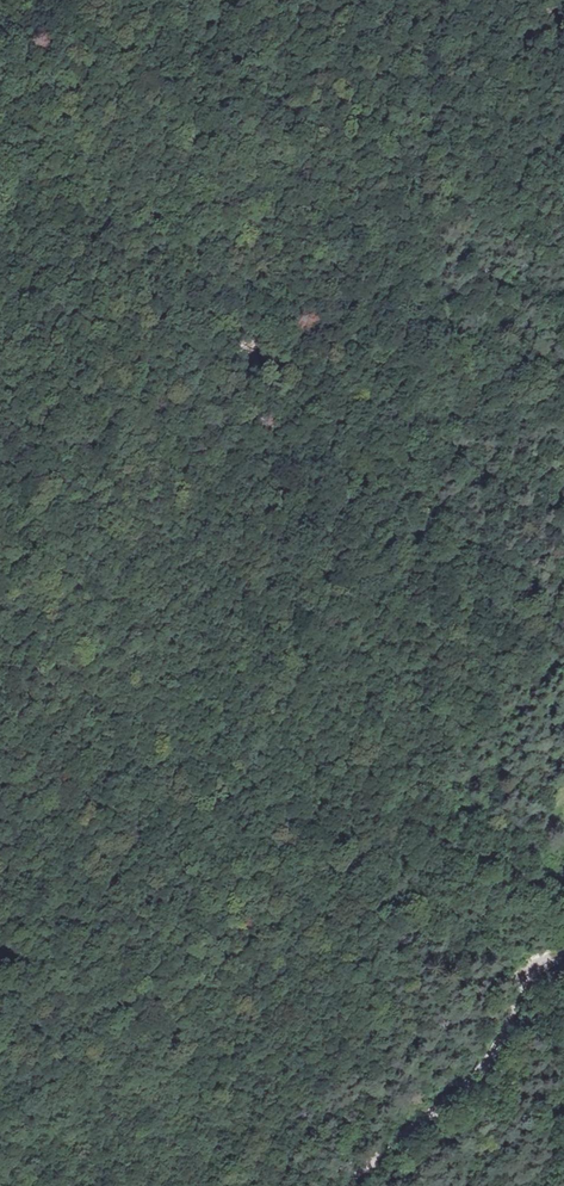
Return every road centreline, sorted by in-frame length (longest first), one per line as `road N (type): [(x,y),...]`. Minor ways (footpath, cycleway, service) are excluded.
road 1 (track): [(563,955),(520,986),(493,1058),(343,1185)]

